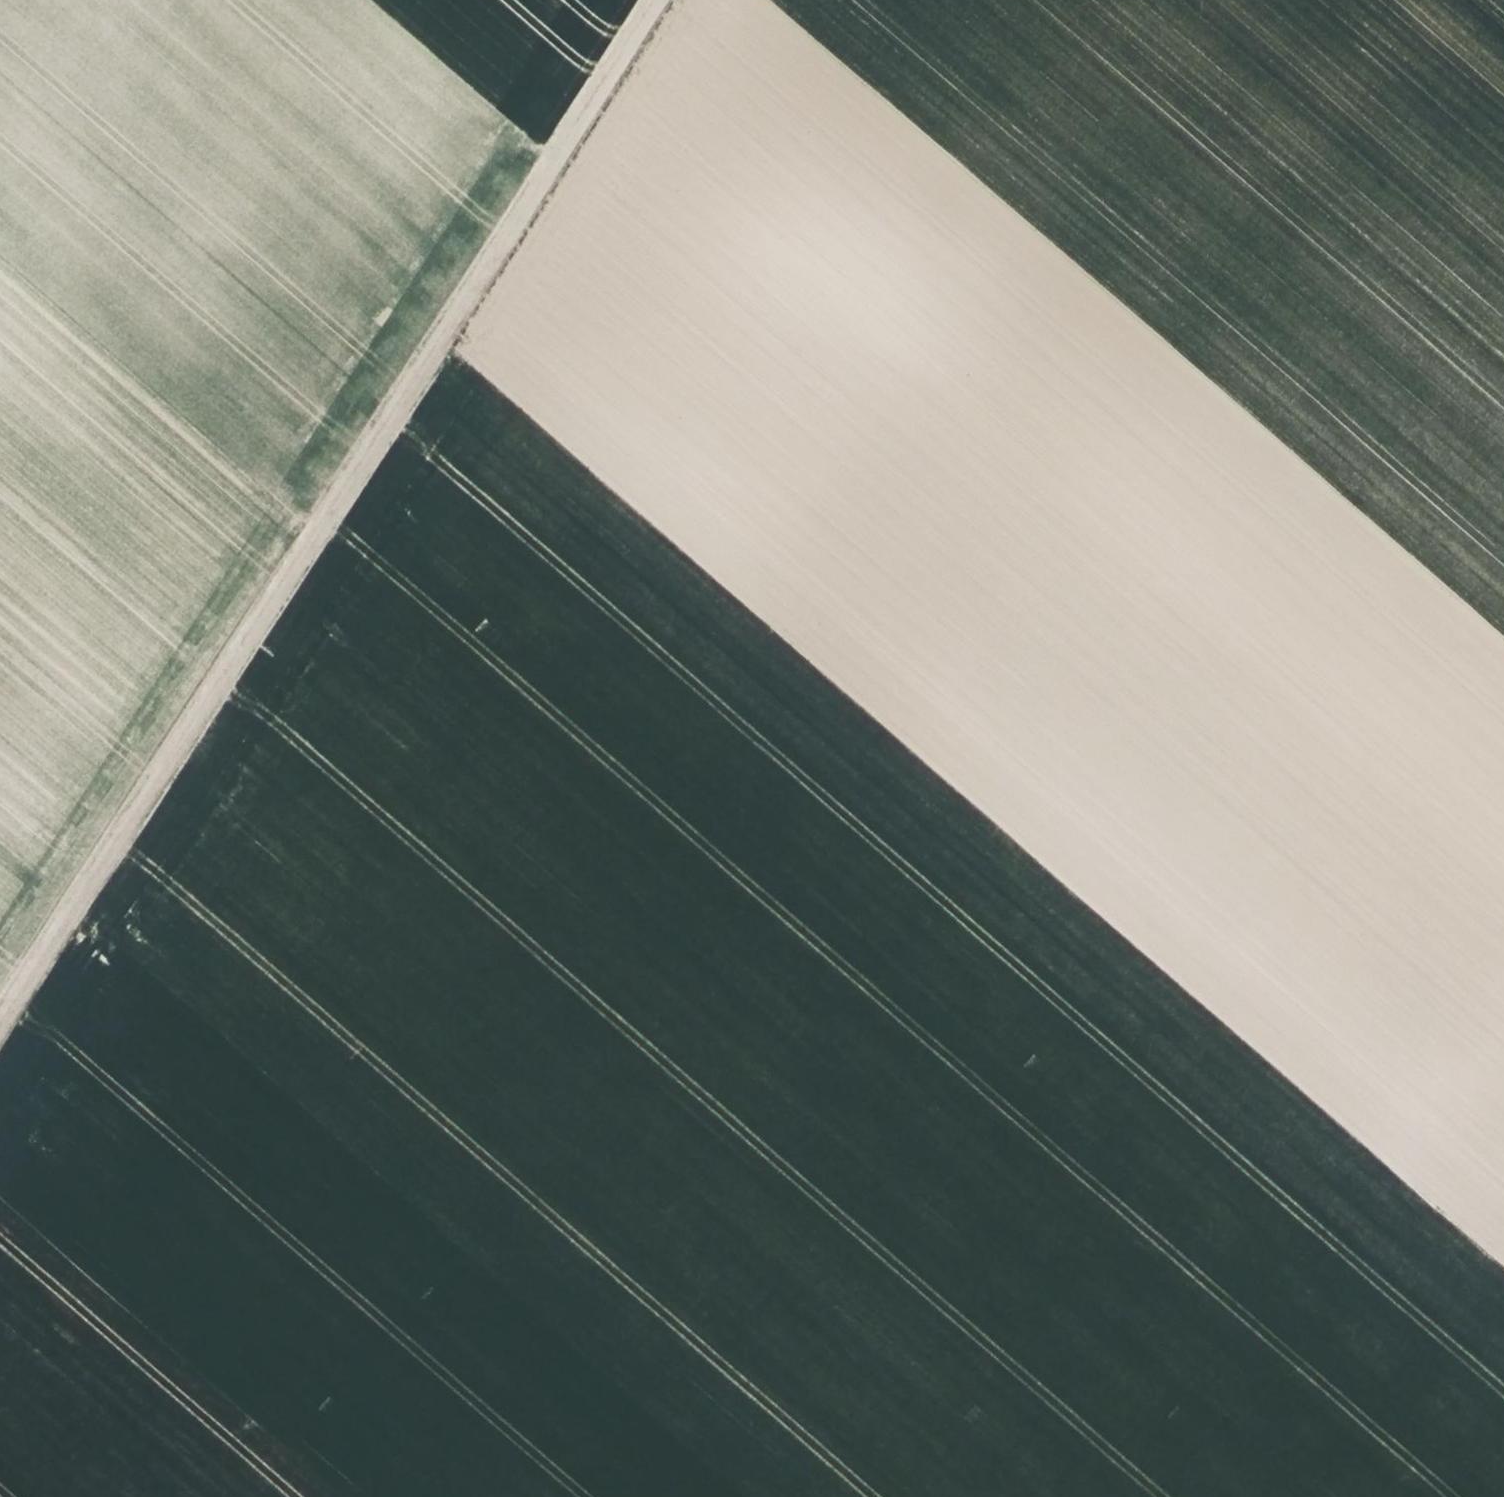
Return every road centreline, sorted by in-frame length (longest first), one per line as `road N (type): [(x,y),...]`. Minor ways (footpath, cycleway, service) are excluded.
road 1 (track): [(657,0),(0,1025)]

